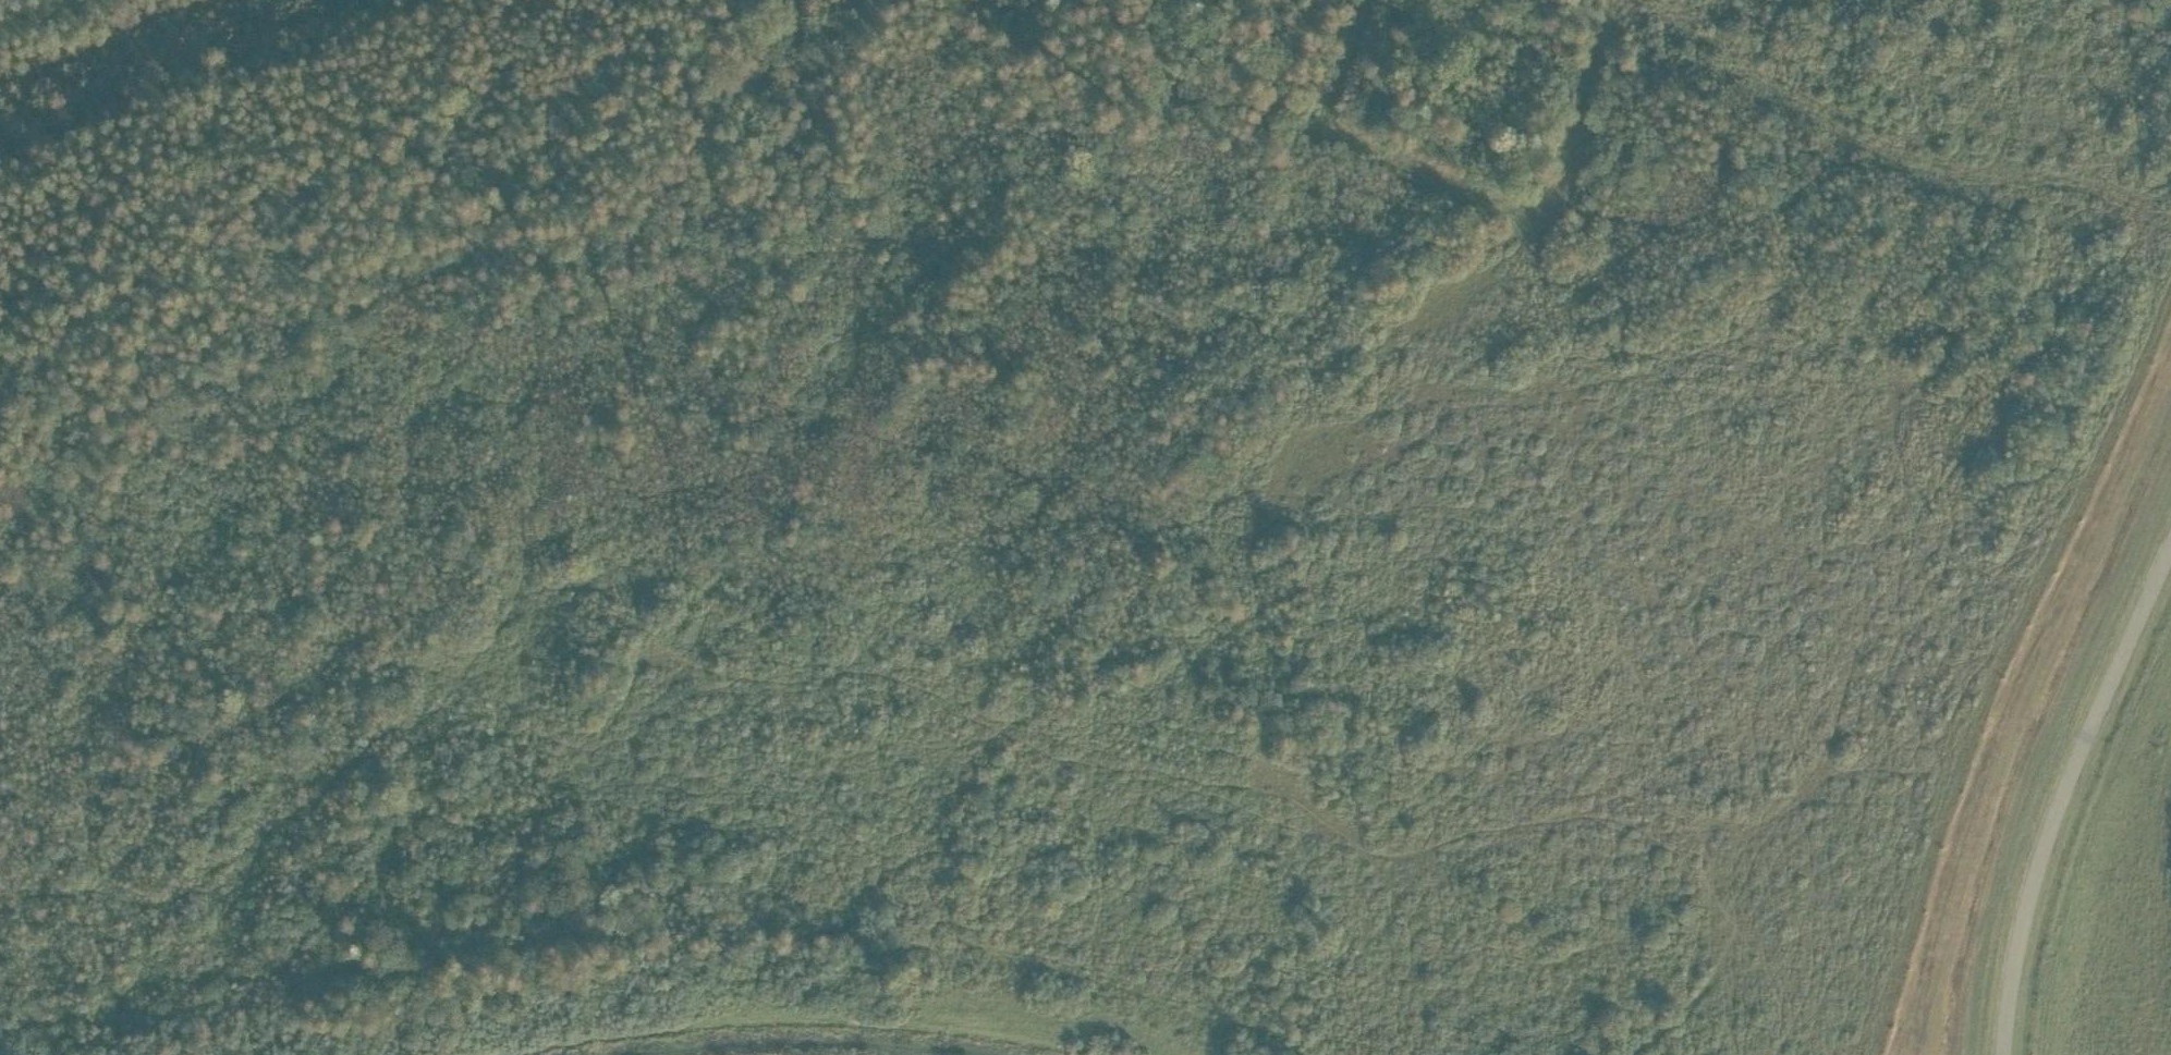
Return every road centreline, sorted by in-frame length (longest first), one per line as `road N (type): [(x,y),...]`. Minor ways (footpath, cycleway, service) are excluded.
road 1 (unclassified): [(2003,1054),(2010,973),(2049,827),(2170,546)]

